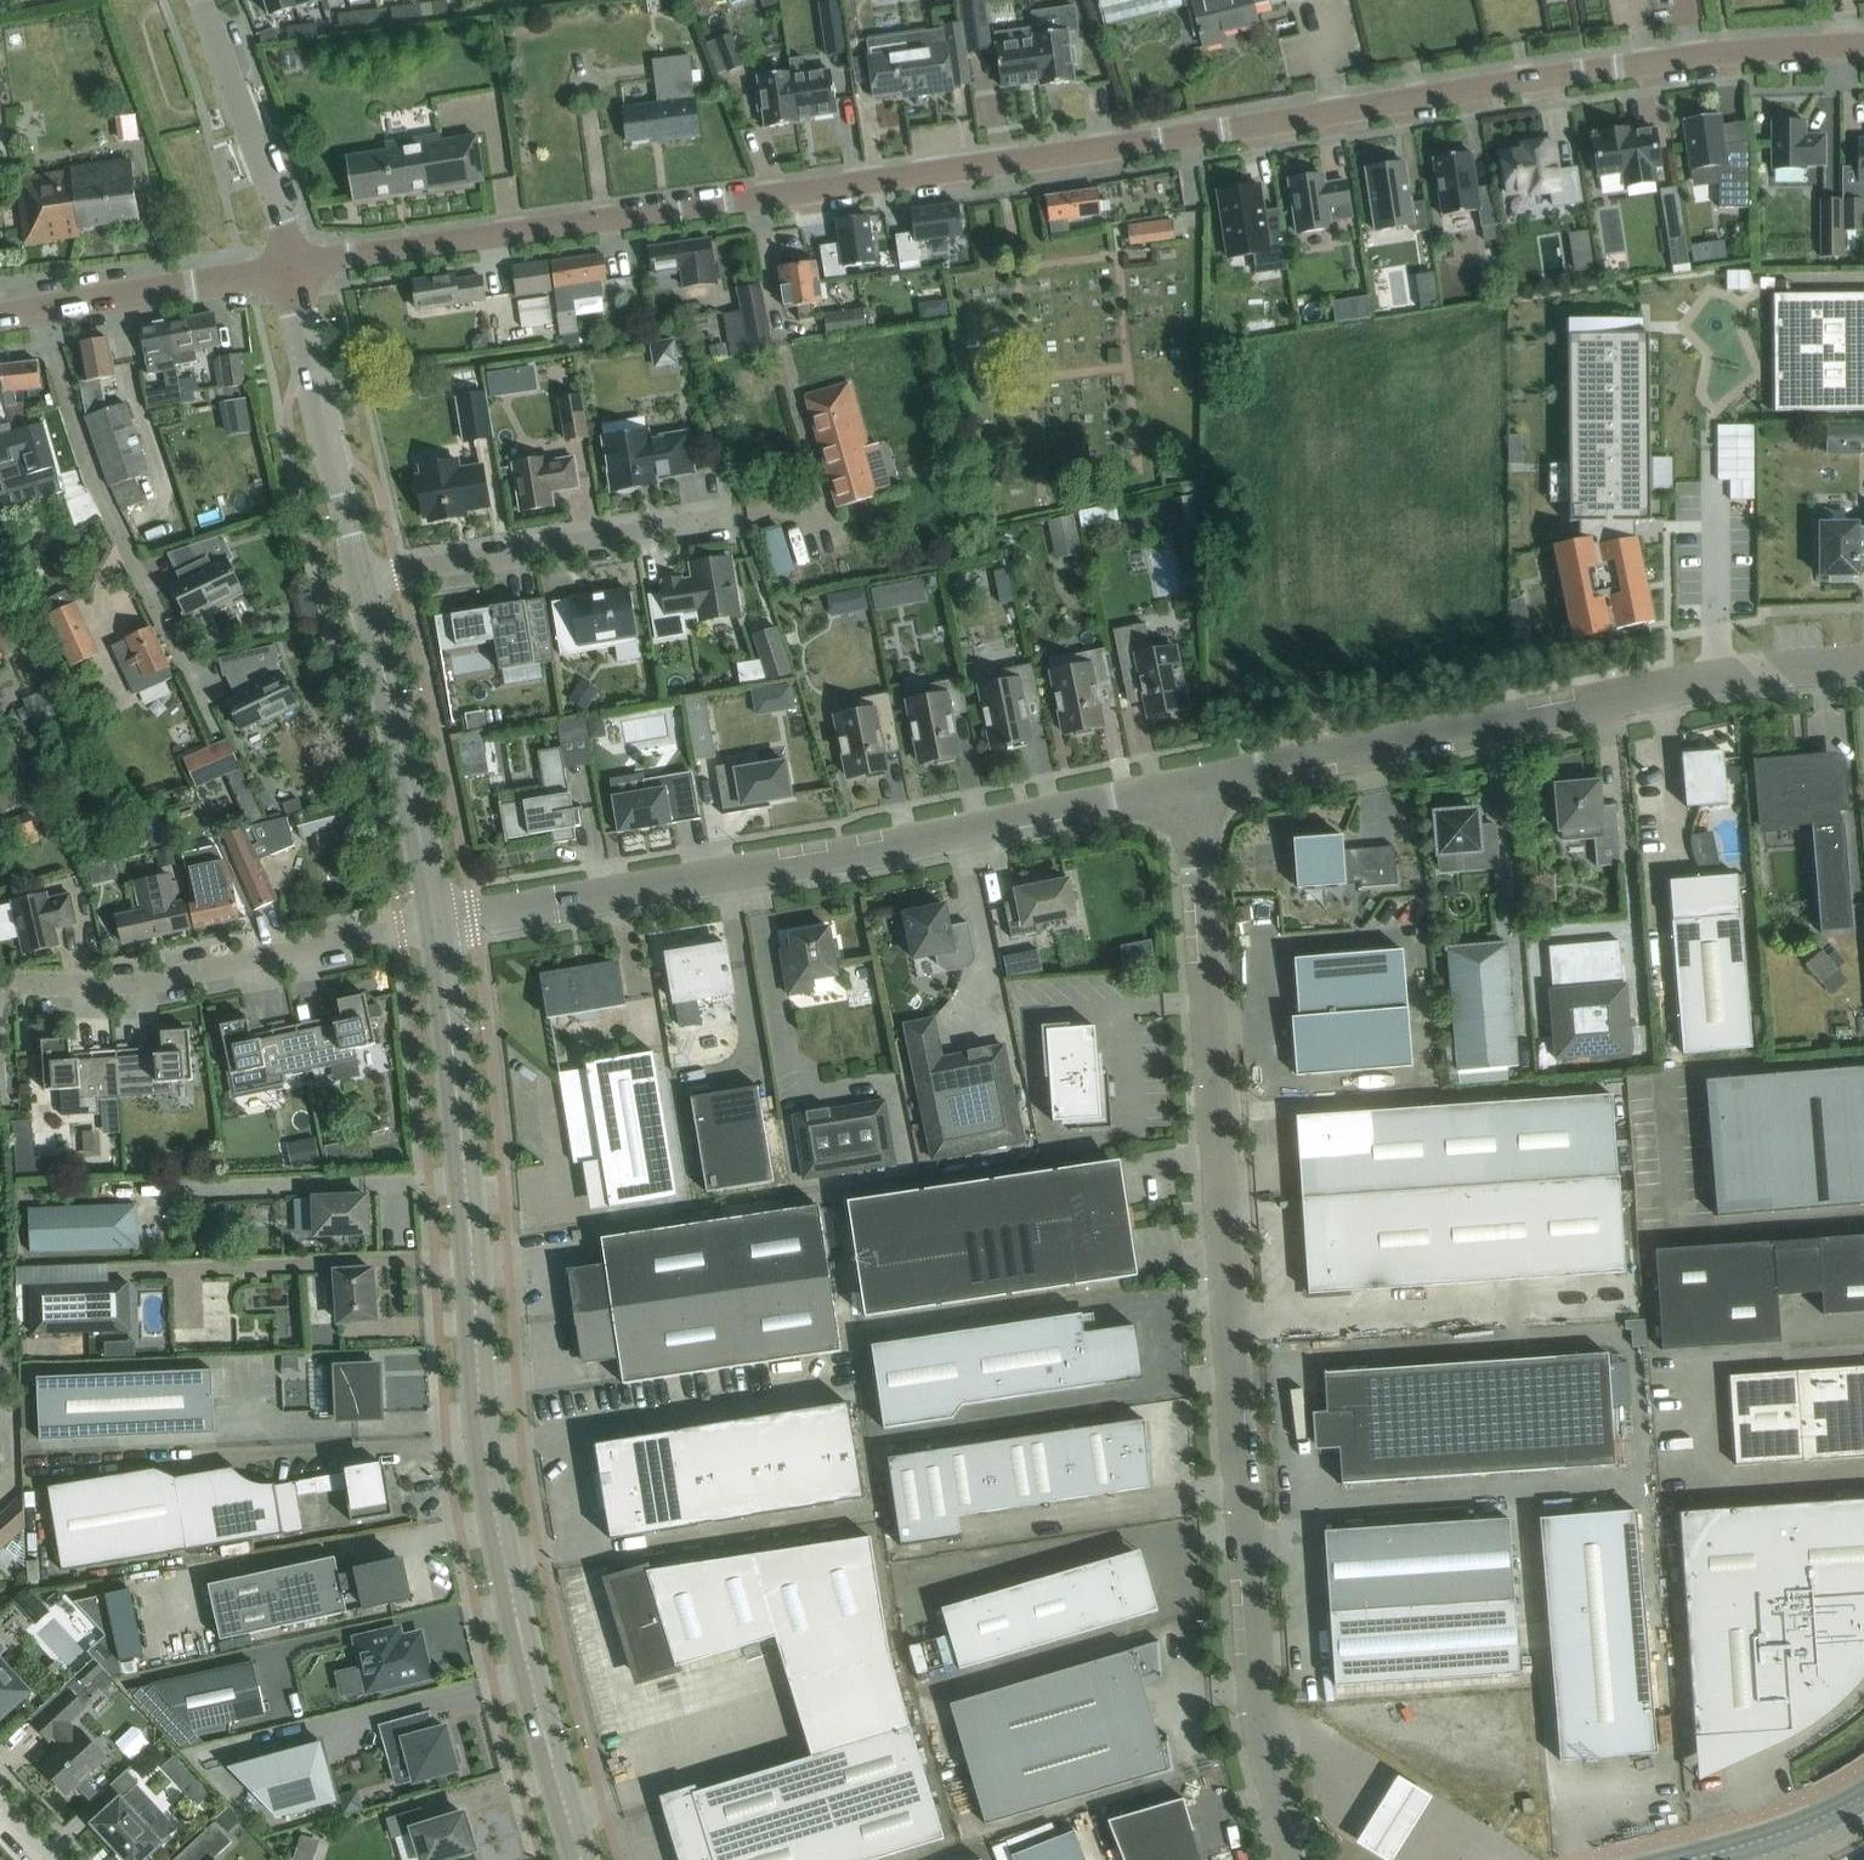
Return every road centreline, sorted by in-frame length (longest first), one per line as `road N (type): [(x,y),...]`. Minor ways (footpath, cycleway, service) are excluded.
road 1 (tertiary): [(290,267),(1702,54),(1863,45)]
road 2 (residential): [(1292,1859),(1264,1752),(1254,1674),(1192,787)]
road 3 (unclassified): [(583,1859),(532,1689),(477,1404),(472,1253),(437,924)]
road 4 (residential): [(437,924),(897,847),(1192,787)]
road 5 (residential): [(1192,787),(1715,679),(1863,662)]
road 6 (residential): [(216,732),(85,459),(37,310)]
road 7 (residential): [(22,987),(153,981),(437,924)]
road 8 (residential): [(357,581),(712,523)]
road 9 (unclassified): [(437,924),(357,581)]
road 10 (unclassified): [(357,581),(290,267)]
road 11 (residential): [(202,0),(283,223),(290,267)]
road 12 (tertiary): [(37,310),(290,267)]
road 13 (tertiary): [(1686,1859),(1790,1830),(1863,1795)]

